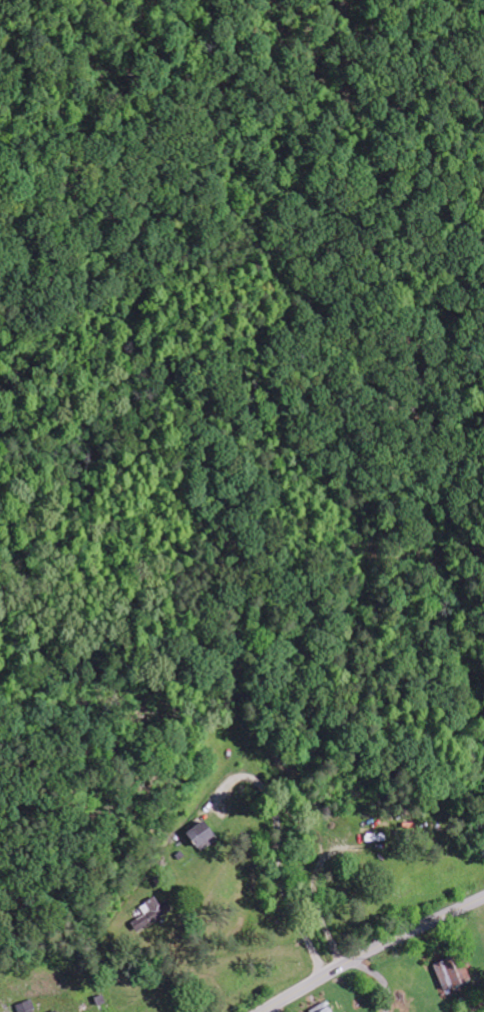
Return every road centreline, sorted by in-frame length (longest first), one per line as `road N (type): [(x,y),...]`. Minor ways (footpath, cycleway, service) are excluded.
road 1 (residential): [(320,659),(285,796),(380,948)]
road 2 (residential): [(0,810),(41,782),(129,761),(260,757)]
road 3 (secondary): [(267,1011),(483,900)]

